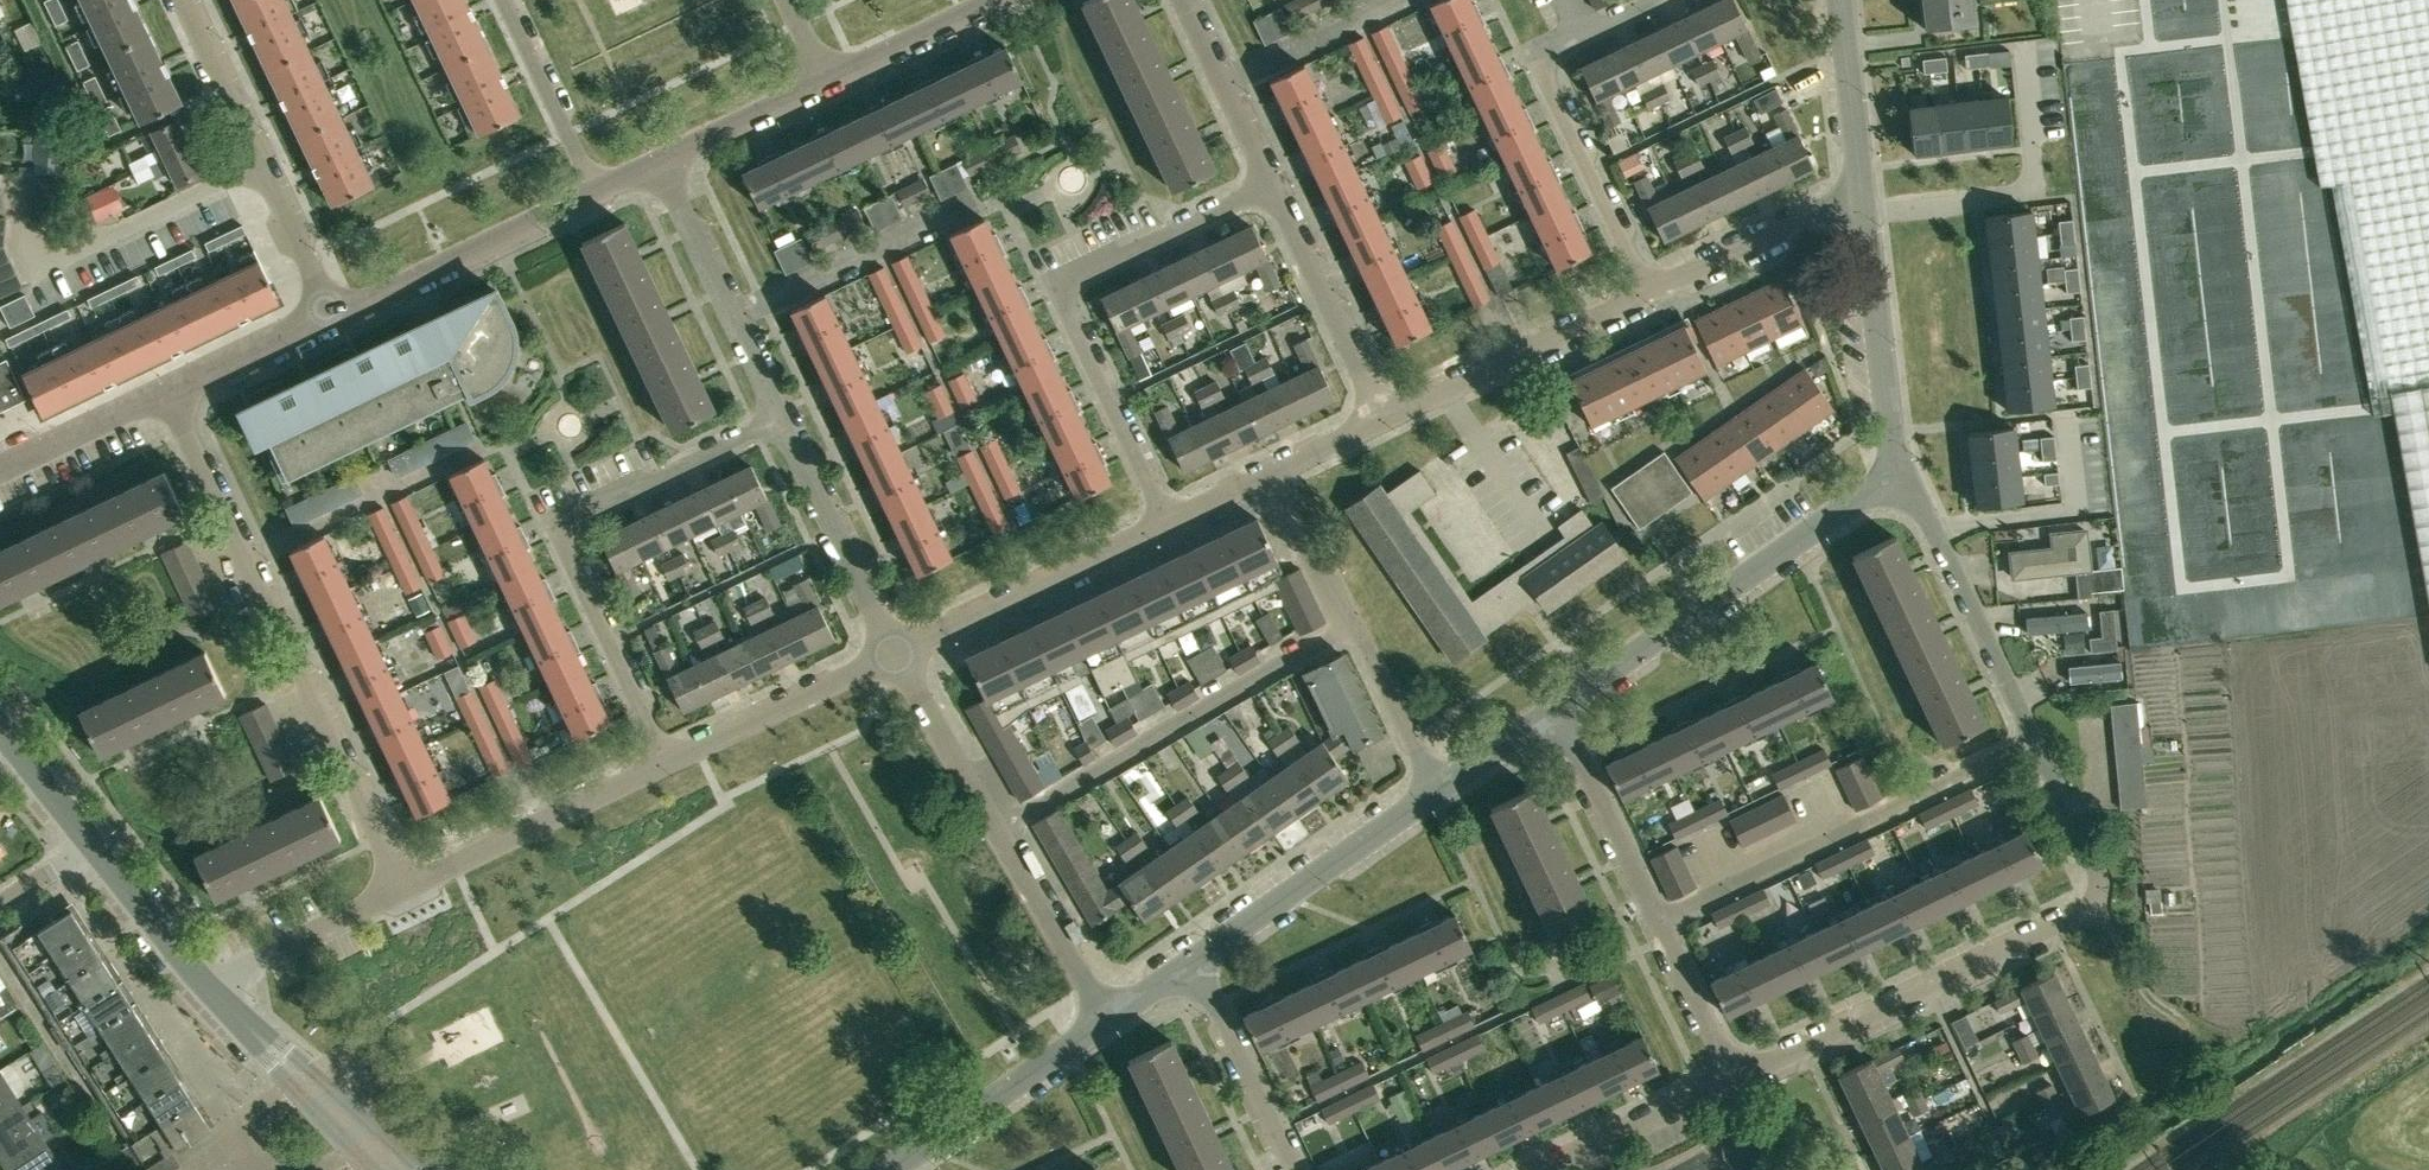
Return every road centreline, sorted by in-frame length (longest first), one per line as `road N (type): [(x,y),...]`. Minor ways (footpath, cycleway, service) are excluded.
road 1 (residential): [(2035,739),(2095,865),(2081,913),(1734,1080)]
road 2 (residential): [(403,891),(165,391)]
road 3 (residential): [(668,762),(563,547),(566,529),(576,515),(781,417)]
road 4 (residential): [(1167,522),(1058,285),(1273,184)]
road 5 (residential): [(1557,710),(1906,467)]
road 6 (residential): [(1660,920),(2035,739)]
road 7 (residential): [(993,826),(1282,659),(1357,625)]
road 8 (residential): [(1646,293),(1546,76),(1546,57),(1652,0)]
road 9 (residential): [(331,316),(180,0)]
road 10 (residential): [(1906,467),(2035,739)]
road 11 (residential): [(896,653),(1167,522)]
road 12 (residential): [(403,891),(668,762)]
road 13 (residential): [(1195,961),(1435,791)]
road 14 (residential): [(1382,420),(1646,293)]
road 15 (residential): [(331,316),(596,192)]
road 16 (residential): [(781,417),(661,161)]
road 17 (residential): [(1906,467),(1888,423),(1862,195)]
road 18 (residential): [(883,1169),(1108,1020)]
road 19 (residential): [(896,653),(781,417)]
road 20 (residential): [(1382,420),(1273,184)]
road 21 (residential): [(668,762),(896,653)]
road 22 (residential): [(1646,293),(1862,195)]
road 23 (residential): [(1557,710),(1660,920)]
road 24 (residential): [(1296,1169),(1195,961)]
road 25 (residential): [(1108,1020),(993,826)]
road 26 (residential): [(206,980),(403,891)]
road 27 (residential): [(596,192),(501,0)]
road 28 (residential): [(1734,1080),(1544,1169)]
road 29 (residential): [(1273,184),(1184,0)]
road 30 (residential): [(993,826),(896,653)]
road 31 (tertiary): [(424,1169),(269,1048)]
road 32 (residential): [(1862,195),(1841,0)]
road 33 (residential): [(826,82),(995,0)]
road 34 (residential): [(1435,791),(1357,625)]
road 35 (residential): [(0,471),(165,391)]
road 36 (residential): [(661,161),(826,82)]
road 37 (residential): [(165,391),(331,316)]
road 38 (residential): [(1660,920),(1734,1080)]
road 39 (tertiary): [(206,980),(94,844)]
road 40 (residential): [(1357,625),(1313,566),(1269,474)]
road 41 (tertiary): [(269,1048),(370,1169)]
road 42 (tertiary): [(94,844),(0,725)]
road 43 (residential): [(1435,791),(1557,710)]
road 44 (residential): [(1269,474),(1382,420)]

